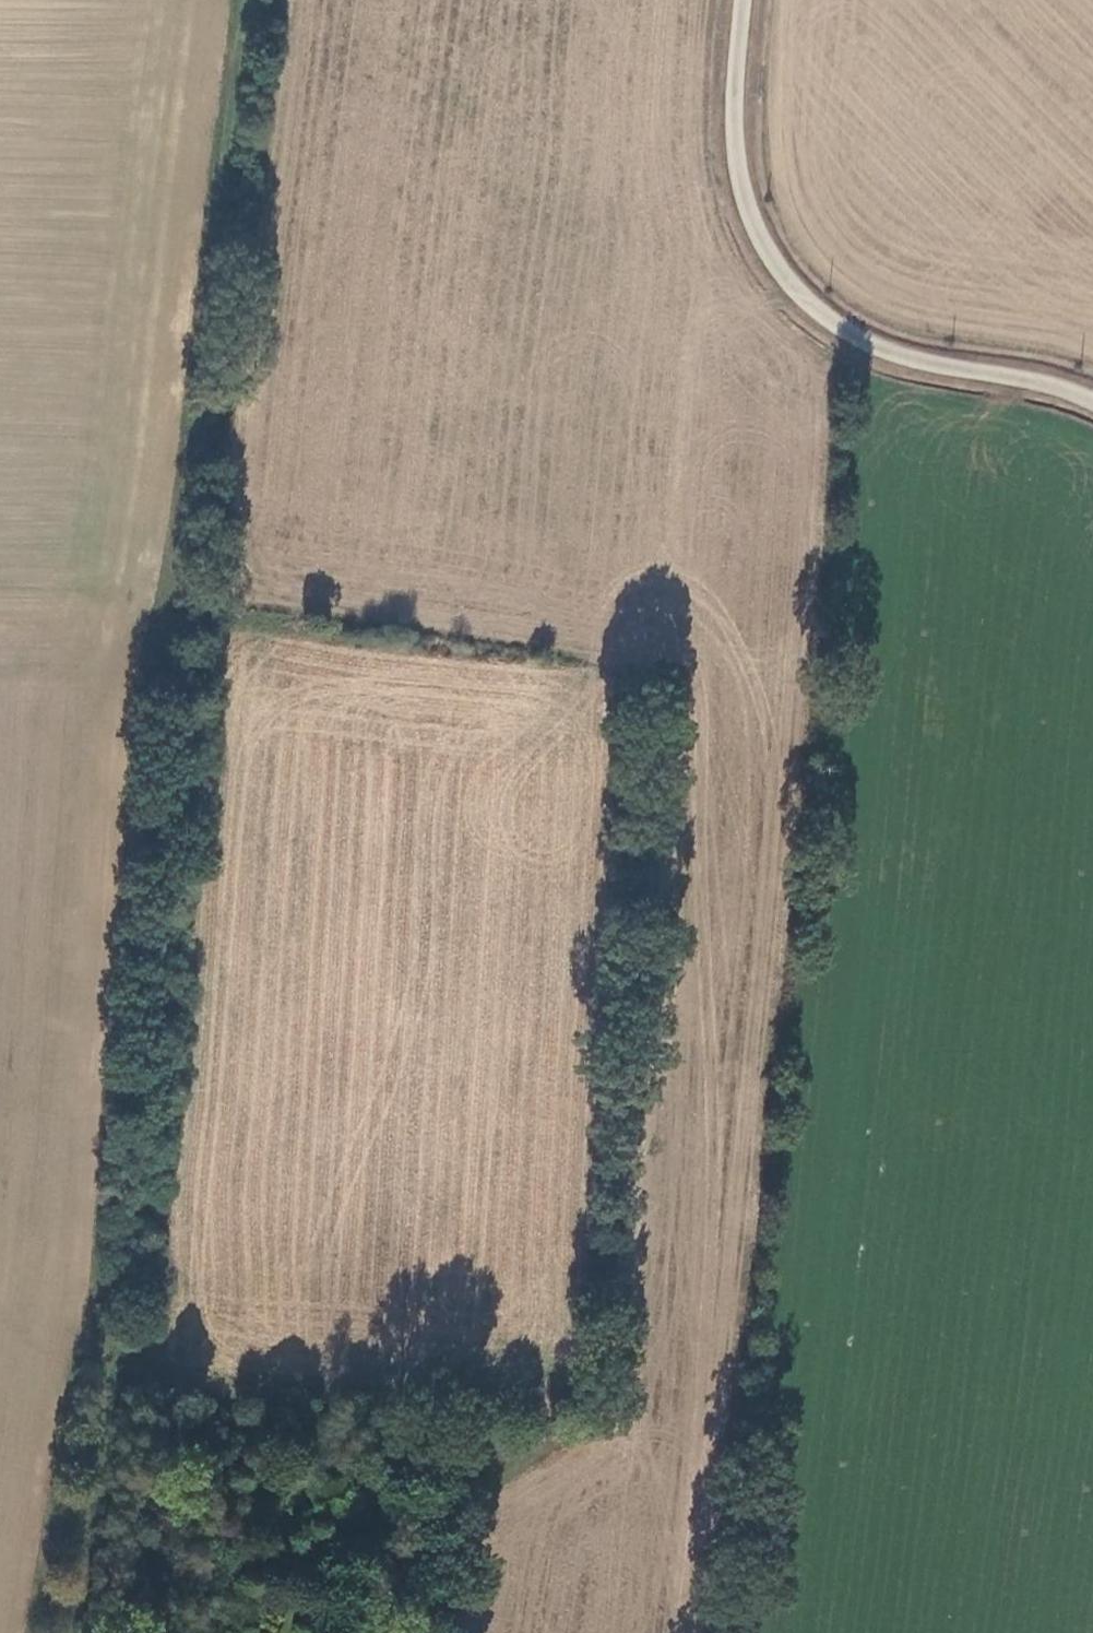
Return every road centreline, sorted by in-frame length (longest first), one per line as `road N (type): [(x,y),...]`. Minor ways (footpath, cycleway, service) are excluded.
road 1 (track): [(244,0),(180,644)]
road 2 (unclassified): [(743,0),(735,145),(752,217),(786,278),(811,305),(874,345),(1092,400)]

